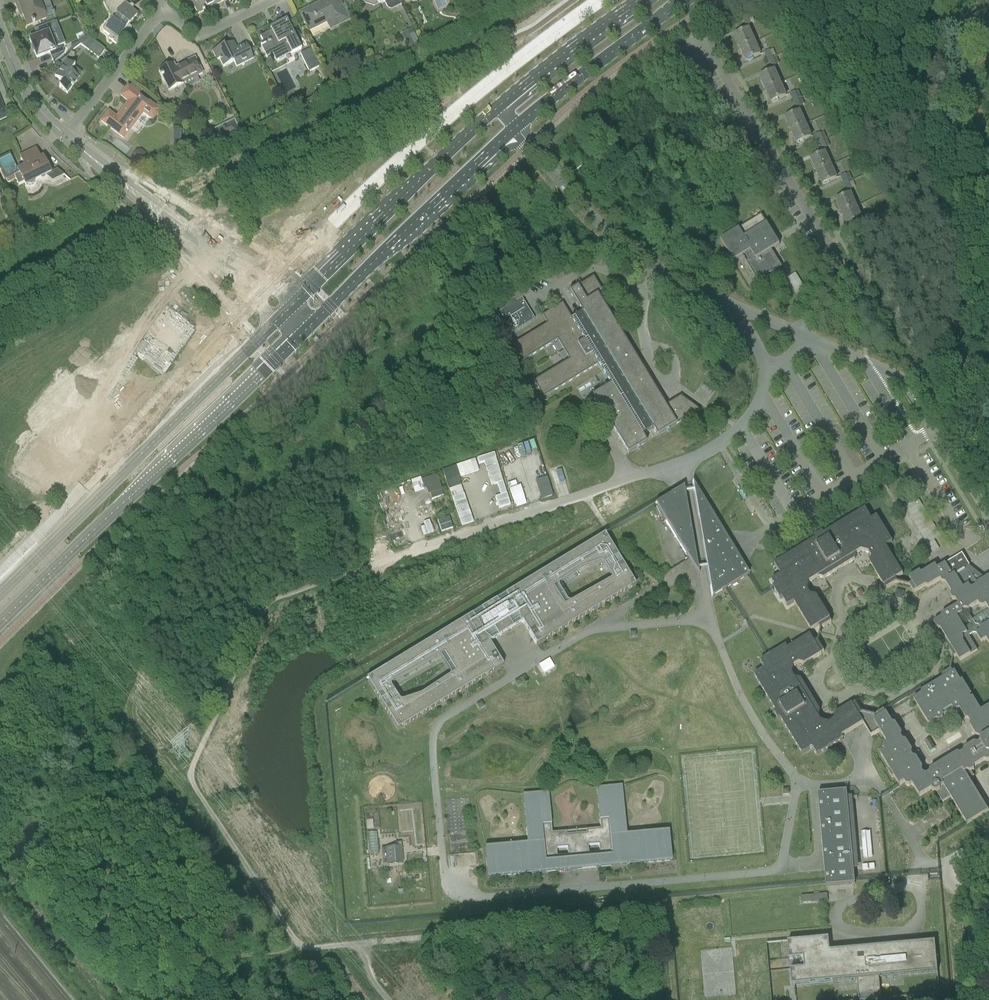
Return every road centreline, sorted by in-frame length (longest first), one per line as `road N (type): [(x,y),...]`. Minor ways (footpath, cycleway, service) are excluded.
road 1 (secondary): [(305,332),(512,130),(685,0)]
road 2 (secondary): [(639,0),(494,110),(295,304)]
road 3 (secondary): [(0,626),(305,332)]
road 4 (secondary): [(276,322),(0,593)]
road 5 (tertiary): [(295,304),(147,203)]
road 6 (tertiary): [(147,203),(276,322)]
road 7 (residential): [(66,138),(163,11)]
road 8 (tertiary): [(66,138),(16,73),(0,32)]
road 9 (residential): [(163,11),(204,35),(273,0)]

